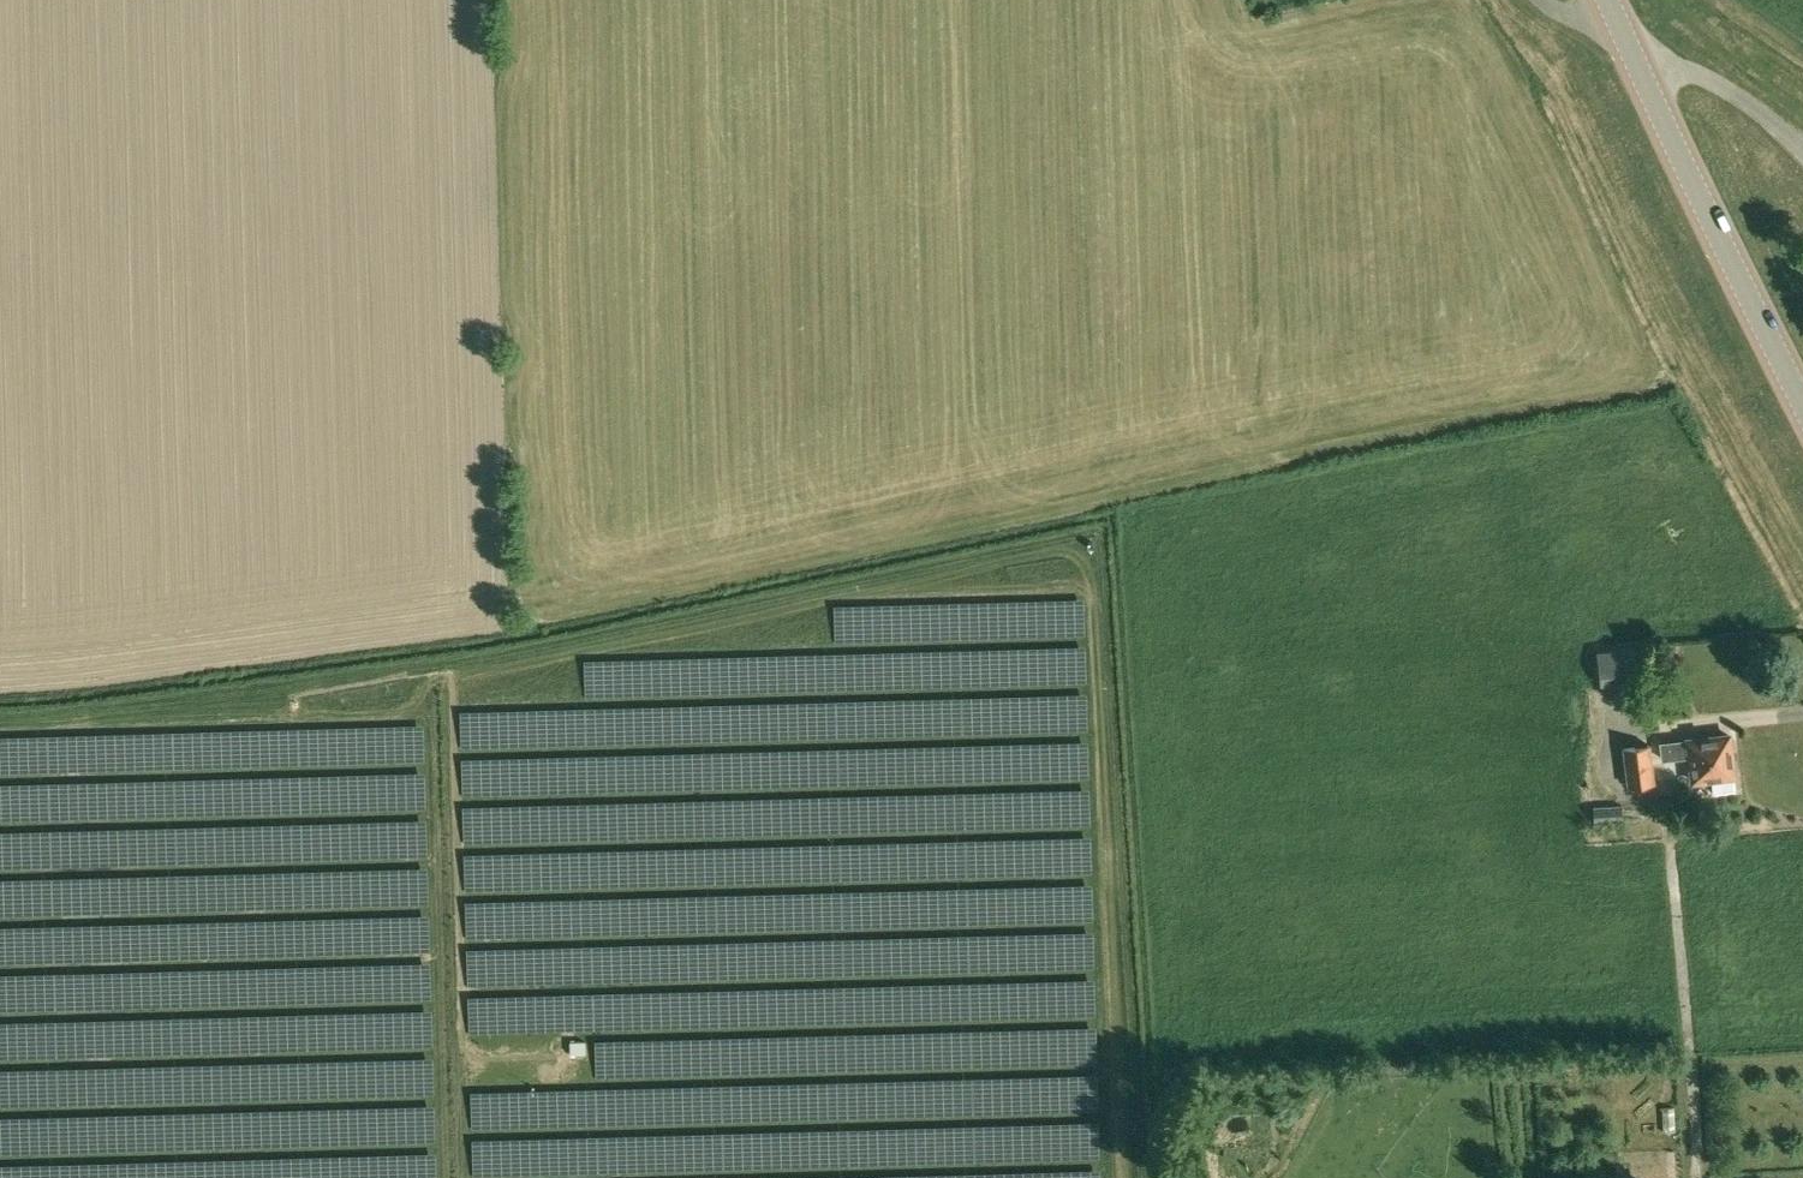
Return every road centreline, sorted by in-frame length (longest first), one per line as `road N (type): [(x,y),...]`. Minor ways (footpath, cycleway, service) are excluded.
road 1 (track): [(1695,1177),(1669,831),(1647,801),(1611,790),(1608,729)]
road 2 (secondary): [(1802,400),(1641,66)]
road 3 (unclassified): [(1802,147),(1702,76),(1670,65),(1641,66)]

